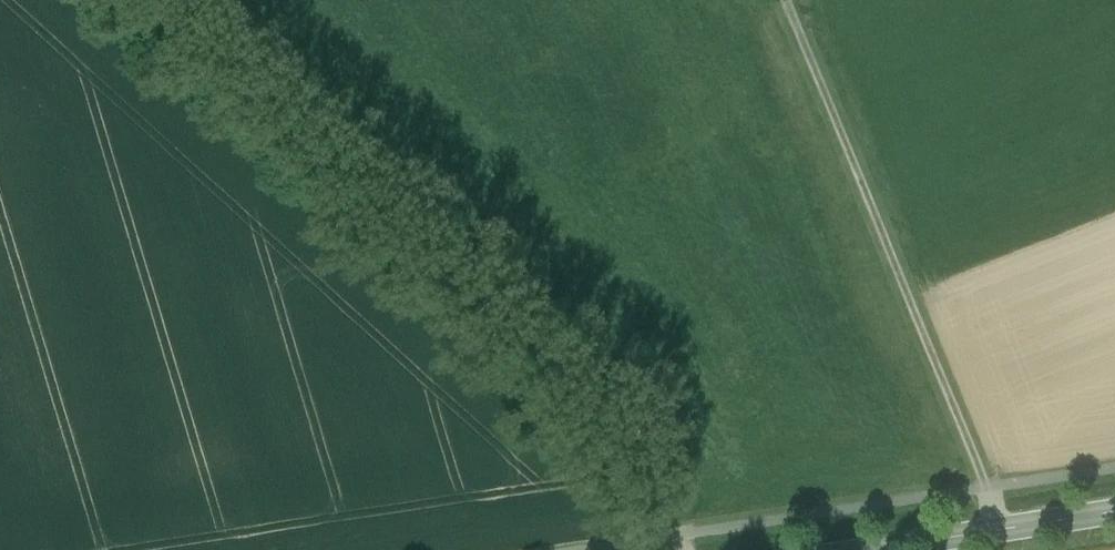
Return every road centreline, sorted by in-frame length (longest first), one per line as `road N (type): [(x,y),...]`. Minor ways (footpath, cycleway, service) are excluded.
road 1 (tertiary): [(875,549),(1114,513)]

